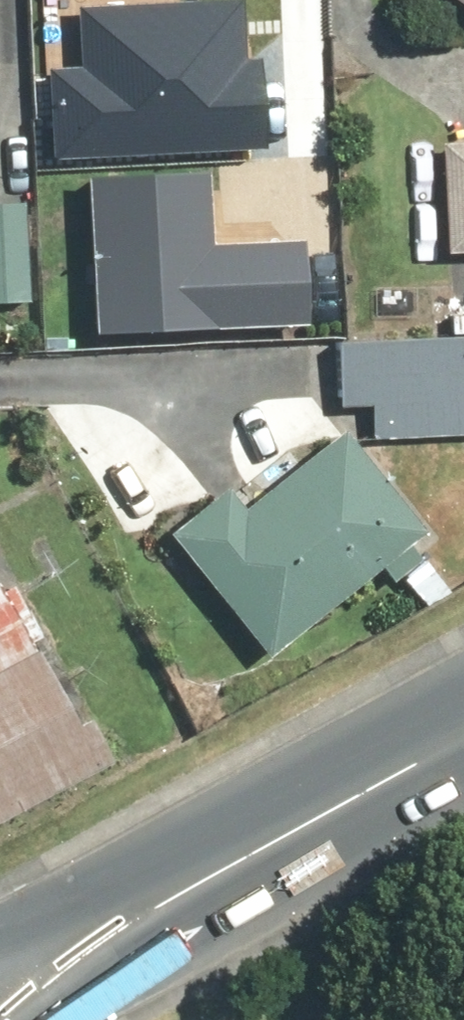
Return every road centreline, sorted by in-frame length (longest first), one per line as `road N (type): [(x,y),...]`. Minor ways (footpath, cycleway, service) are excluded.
road 1 (secondary): [(189,881),(463,733)]
road 2 (secondary): [(0,967),(189,881)]
road 3 (secondary): [(189,881),(40,1019)]

